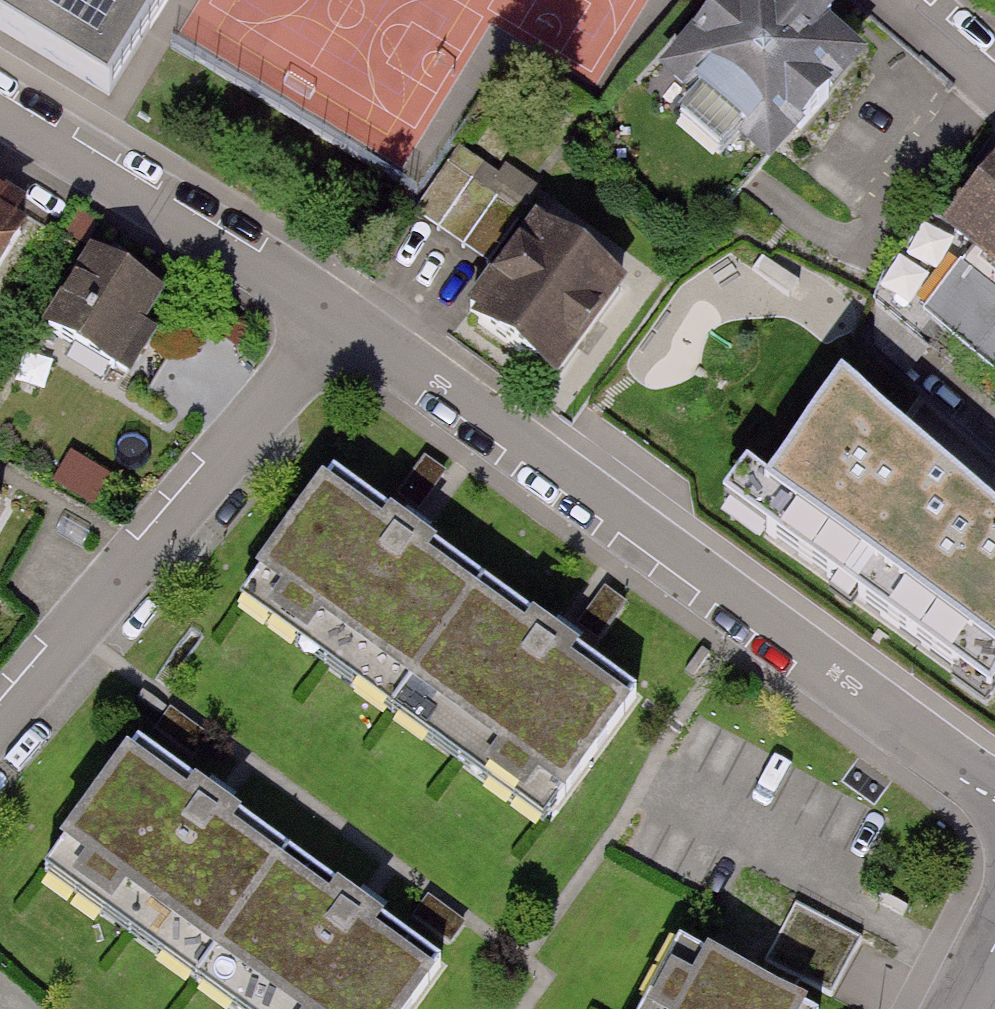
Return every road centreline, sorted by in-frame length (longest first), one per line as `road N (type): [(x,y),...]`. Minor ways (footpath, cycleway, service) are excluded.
road 1 (residential): [(994,796),(343,319)]
road 2 (residential): [(343,319),(0,721)]
road 3 (residential): [(343,319),(0,104)]

